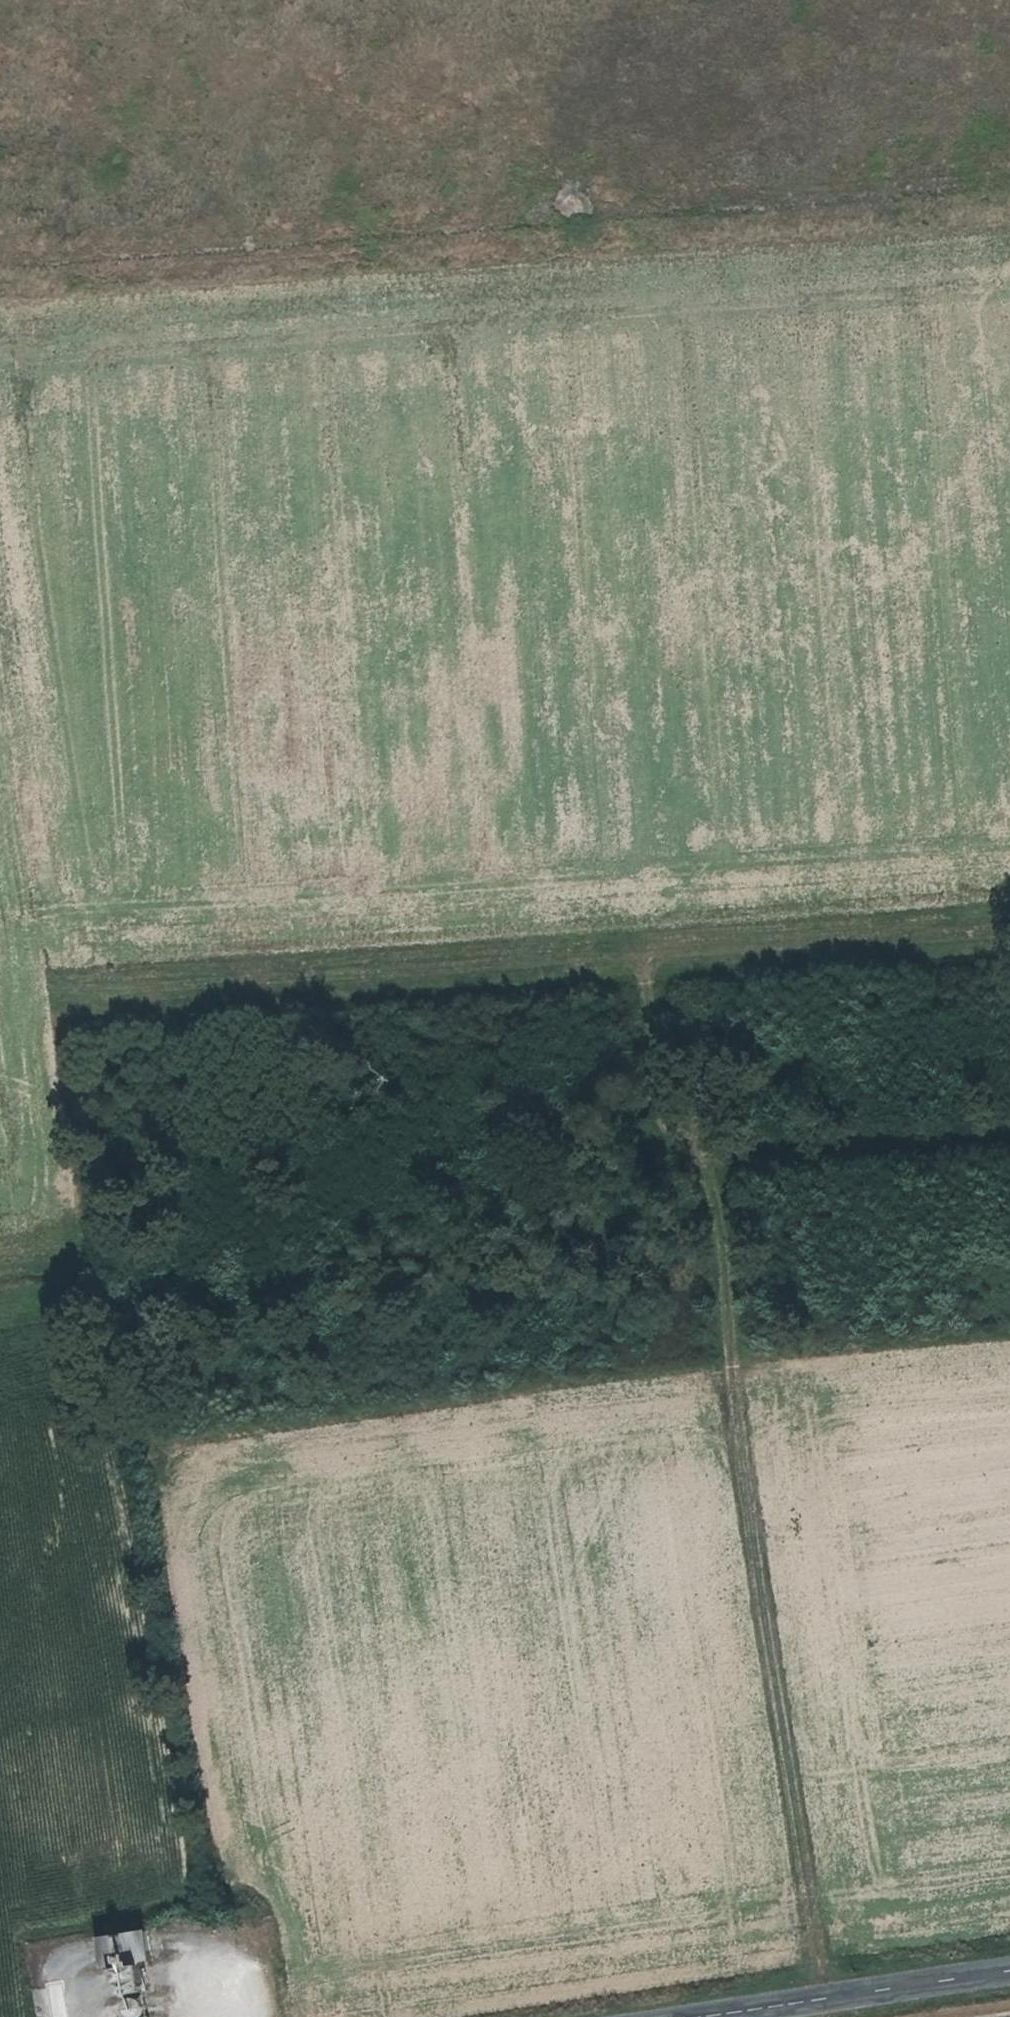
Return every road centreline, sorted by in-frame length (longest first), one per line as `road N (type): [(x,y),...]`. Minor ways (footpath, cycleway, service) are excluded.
road 1 (track): [(823,1999),(702,1200),(655,1118),(631,990)]
road 2 (tertiary): [(1009,1972),(700,2016)]

